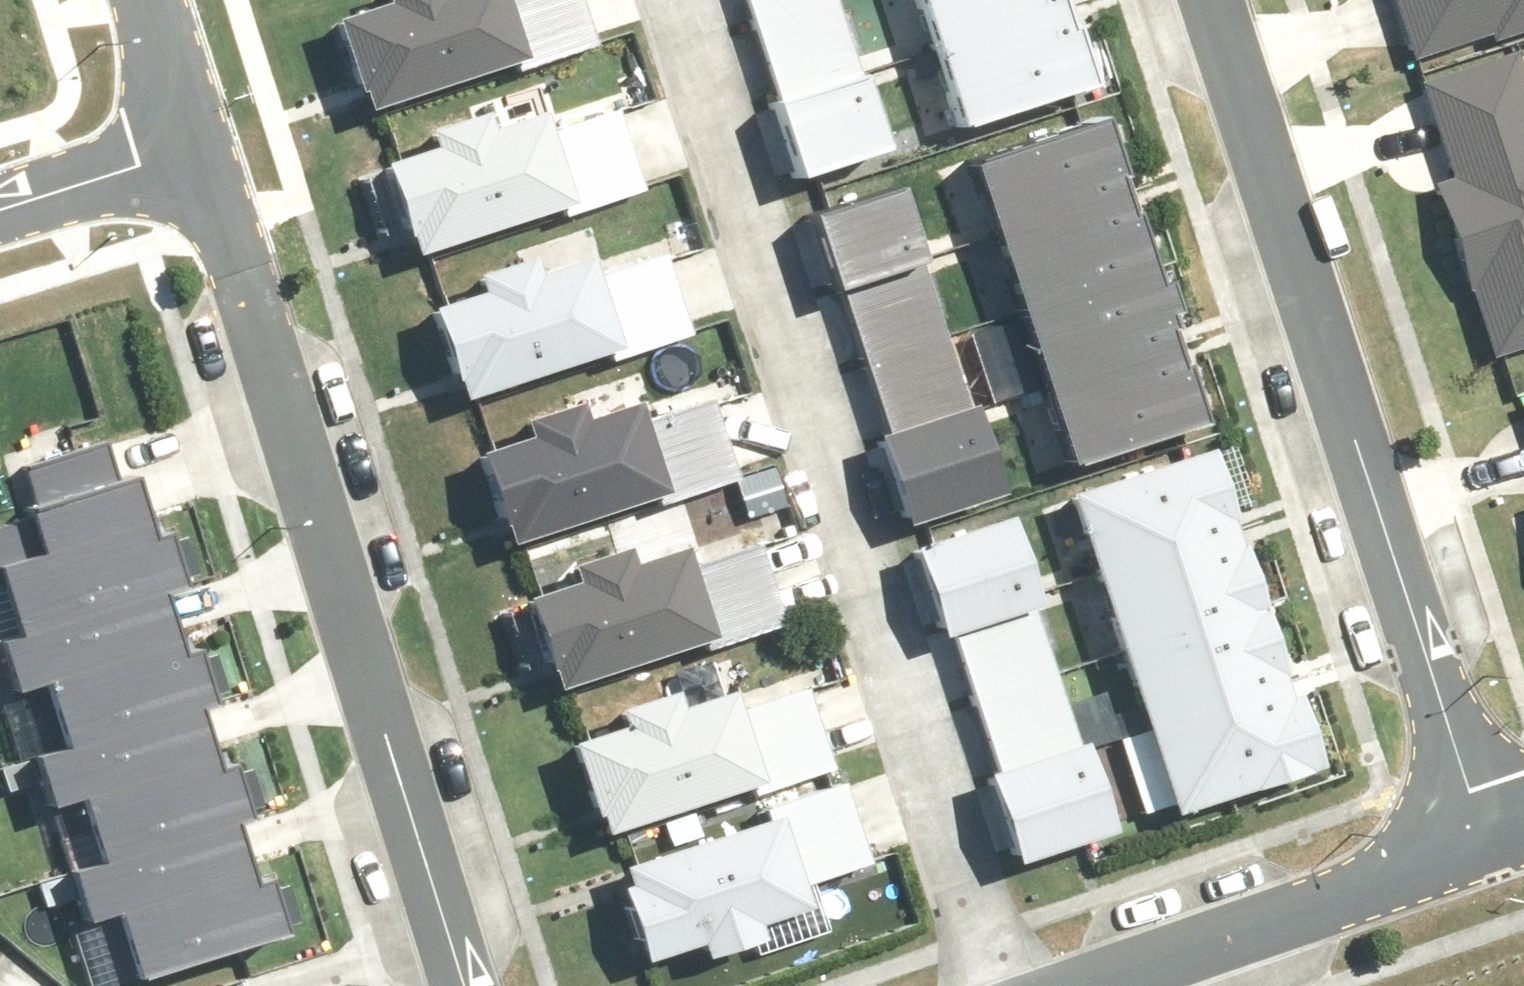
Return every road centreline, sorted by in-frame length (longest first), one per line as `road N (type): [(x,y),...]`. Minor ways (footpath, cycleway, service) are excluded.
road 1 (residential): [(1000,985),(689,0)]
road 2 (residential): [(198,132),(472,985)]
road 3 (residential): [(1494,842),(1211,0)]
road 4 (residential): [(1088,985),(1494,842)]
road 5 (residential): [(198,132),(0,195)]
road 6 (residential): [(155,0),(198,132)]

